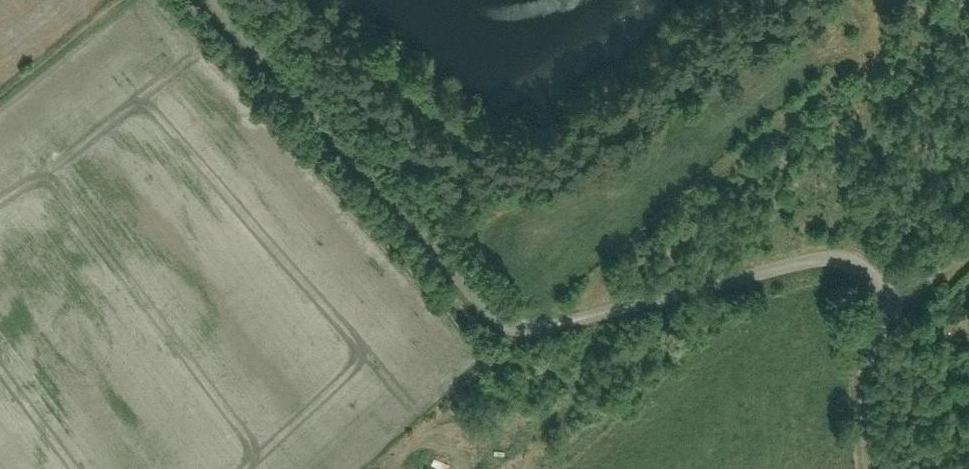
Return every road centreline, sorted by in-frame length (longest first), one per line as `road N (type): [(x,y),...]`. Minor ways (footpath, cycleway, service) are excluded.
road 1 (unclassified): [(213,0),(504,324),(569,320),(833,257),(860,263),(895,305)]
road 2 (unclassified): [(895,305),(869,353),(869,468)]

